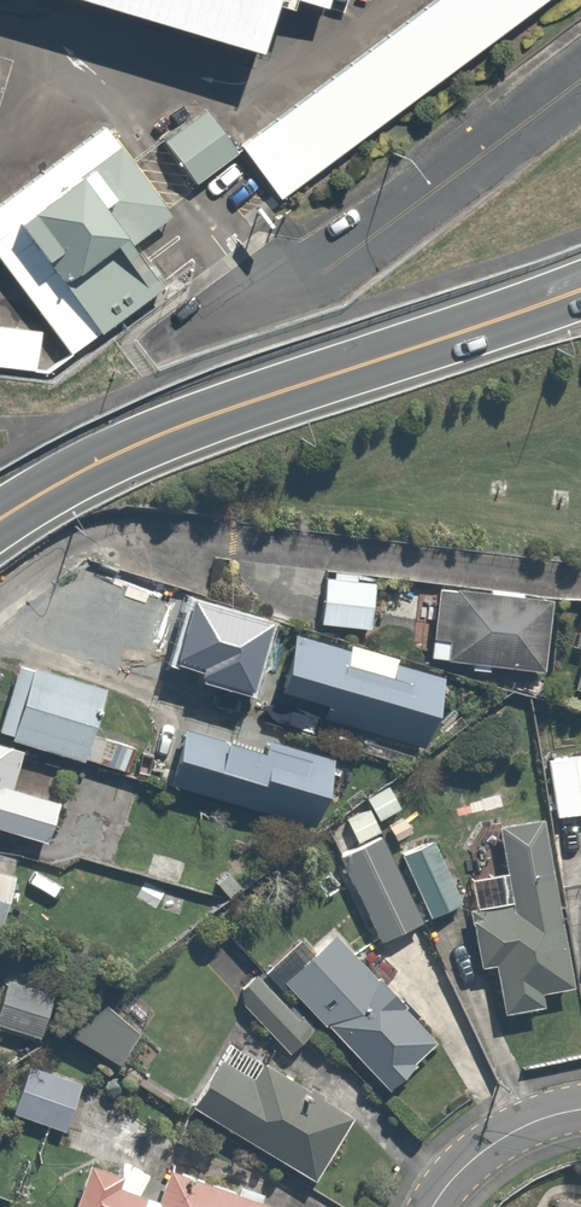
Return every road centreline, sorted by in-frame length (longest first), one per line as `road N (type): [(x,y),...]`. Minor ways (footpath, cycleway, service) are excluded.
road 1 (secondary): [(580,291),(195,421),(64,480),(0,520)]
road 2 (residential): [(580,581),(178,531),(97,538),(50,554),(0,594)]
road 3 (residential): [(441,1206),(452,1183),(491,1146),(580,1111)]

